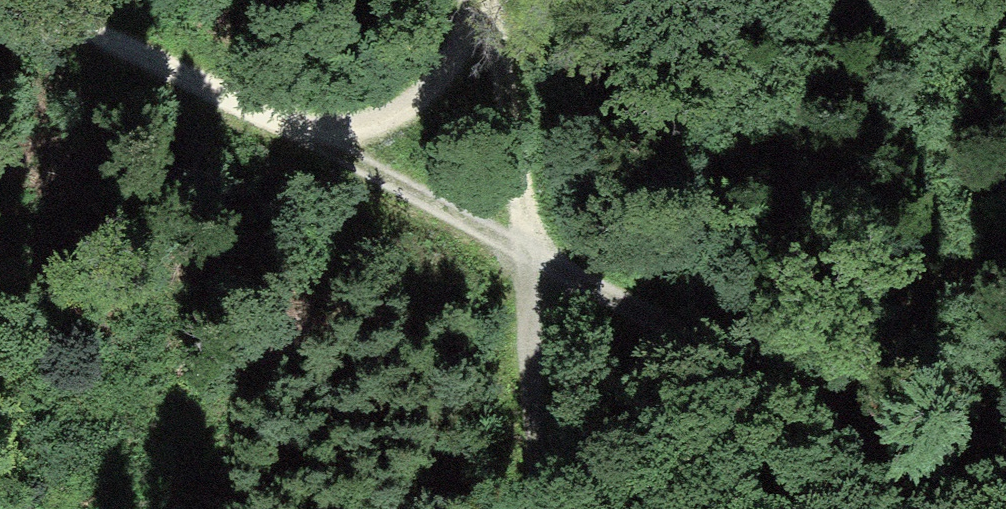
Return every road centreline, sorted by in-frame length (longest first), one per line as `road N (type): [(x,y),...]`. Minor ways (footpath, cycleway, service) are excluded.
road 1 (track): [(0,3),(175,70),(533,257),(492,0)]
road 2 (track): [(533,257),(1005,498)]
road 3 (track): [(546,508),(533,257)]
road 4 (track): [(481,0),(457,58),(366,124),(312,139)]

